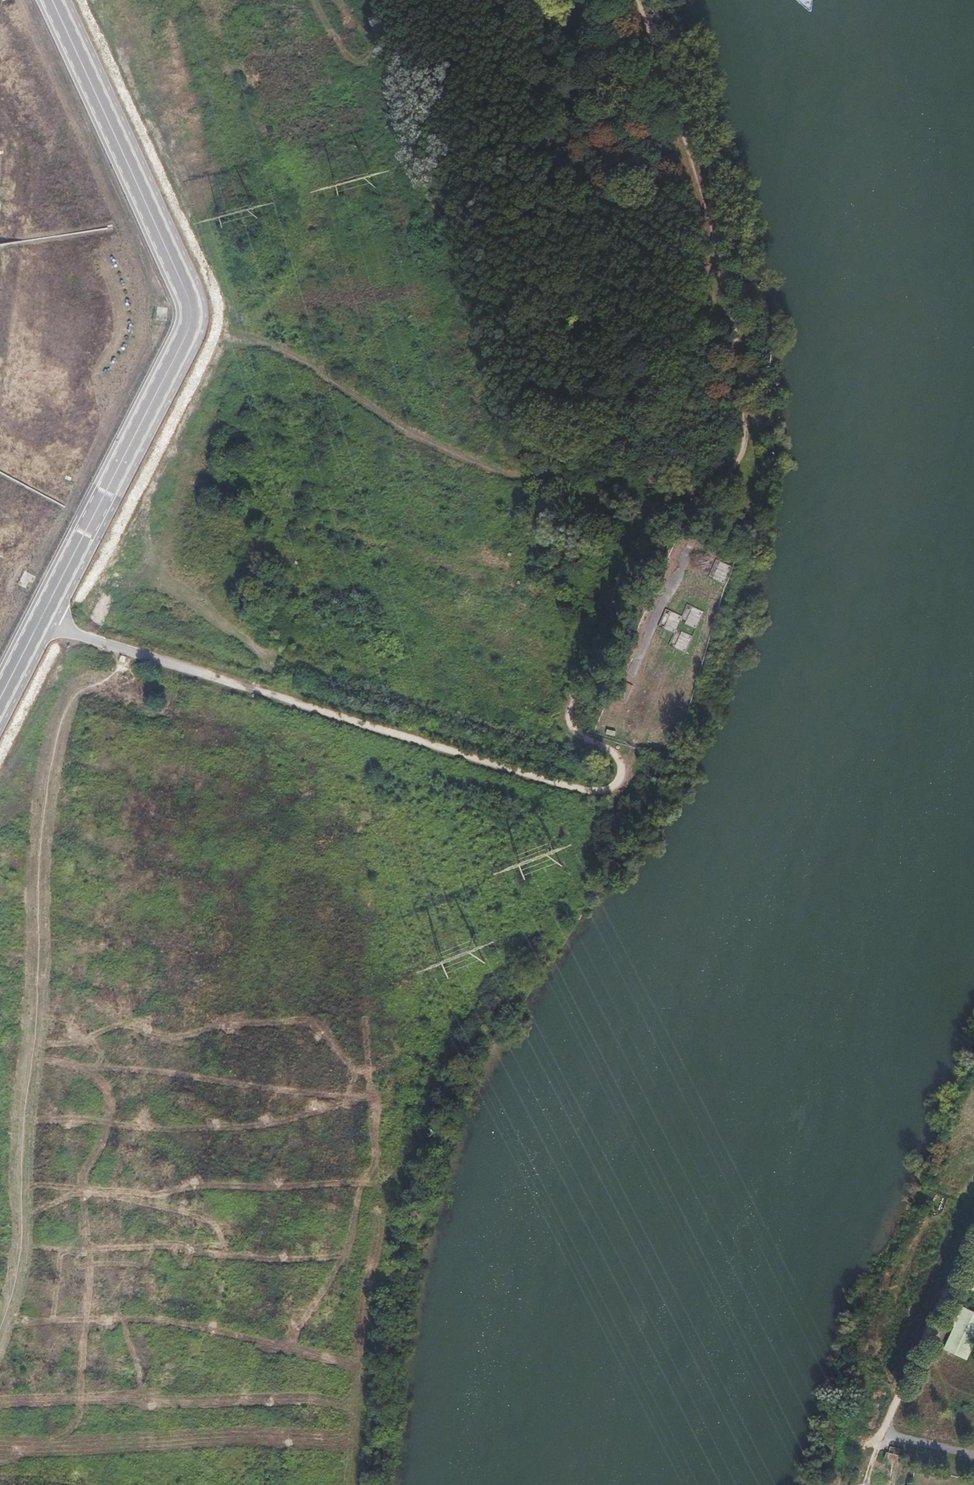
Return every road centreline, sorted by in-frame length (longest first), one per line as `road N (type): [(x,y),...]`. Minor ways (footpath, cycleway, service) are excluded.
road 1 (unclassified): [(52,0),(191,312),(0,700)]

